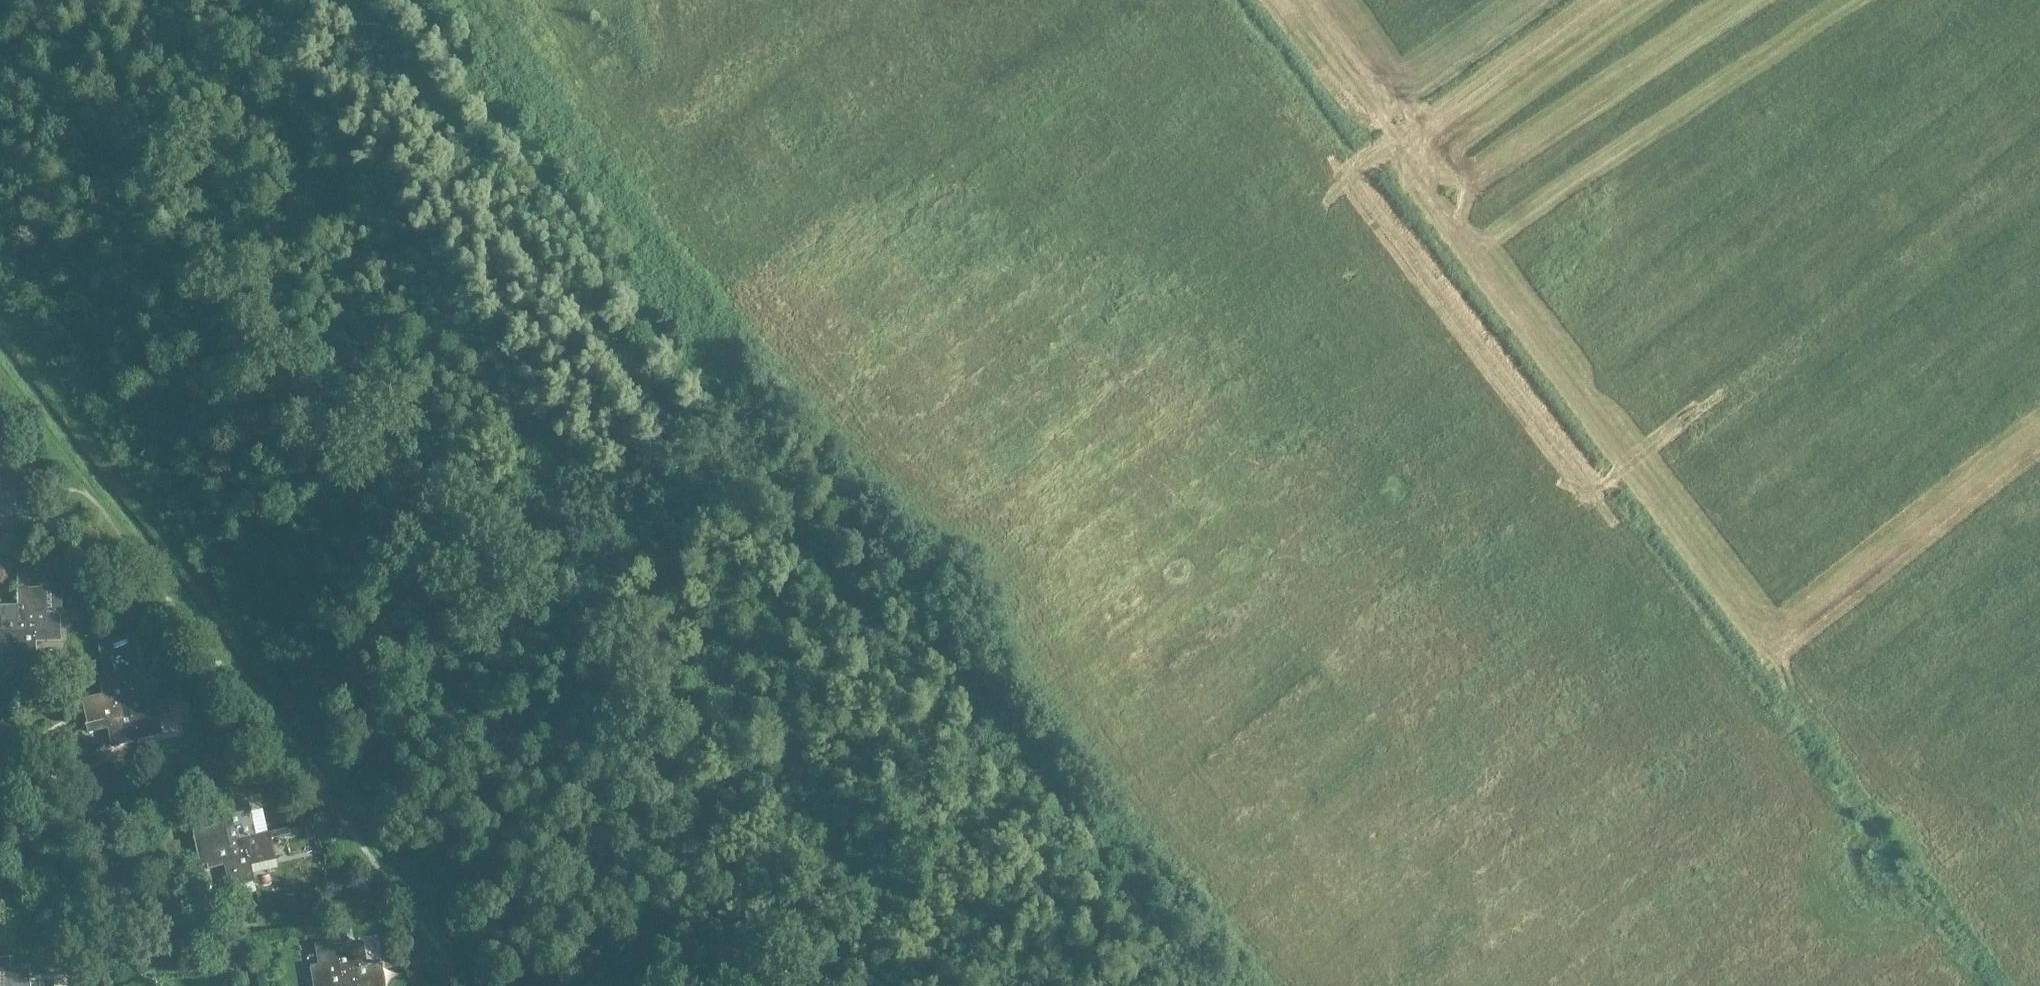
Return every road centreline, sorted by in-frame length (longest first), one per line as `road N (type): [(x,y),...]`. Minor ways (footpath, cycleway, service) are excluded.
road 1 (track): [(499,0),(712,267)]
road 2 (track): [(1295,0),(1392,128)]

